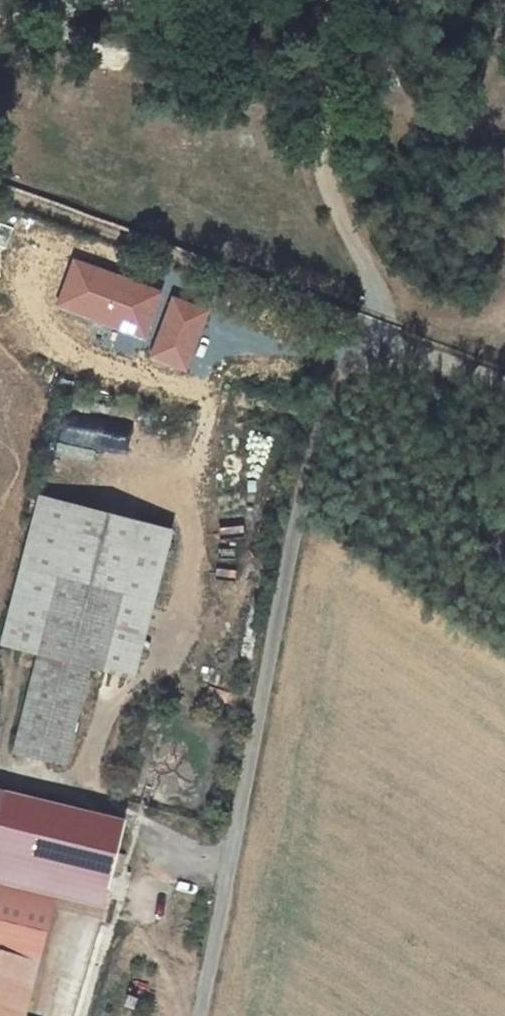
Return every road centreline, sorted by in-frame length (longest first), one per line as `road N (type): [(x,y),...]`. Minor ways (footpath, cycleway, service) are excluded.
road 1 (unclassified): [(201,1015),(295,522),(330,398),(351,371),(409,358),(504,385)]
road 2 (track): [(0,193),(371,328),(409,358)]

